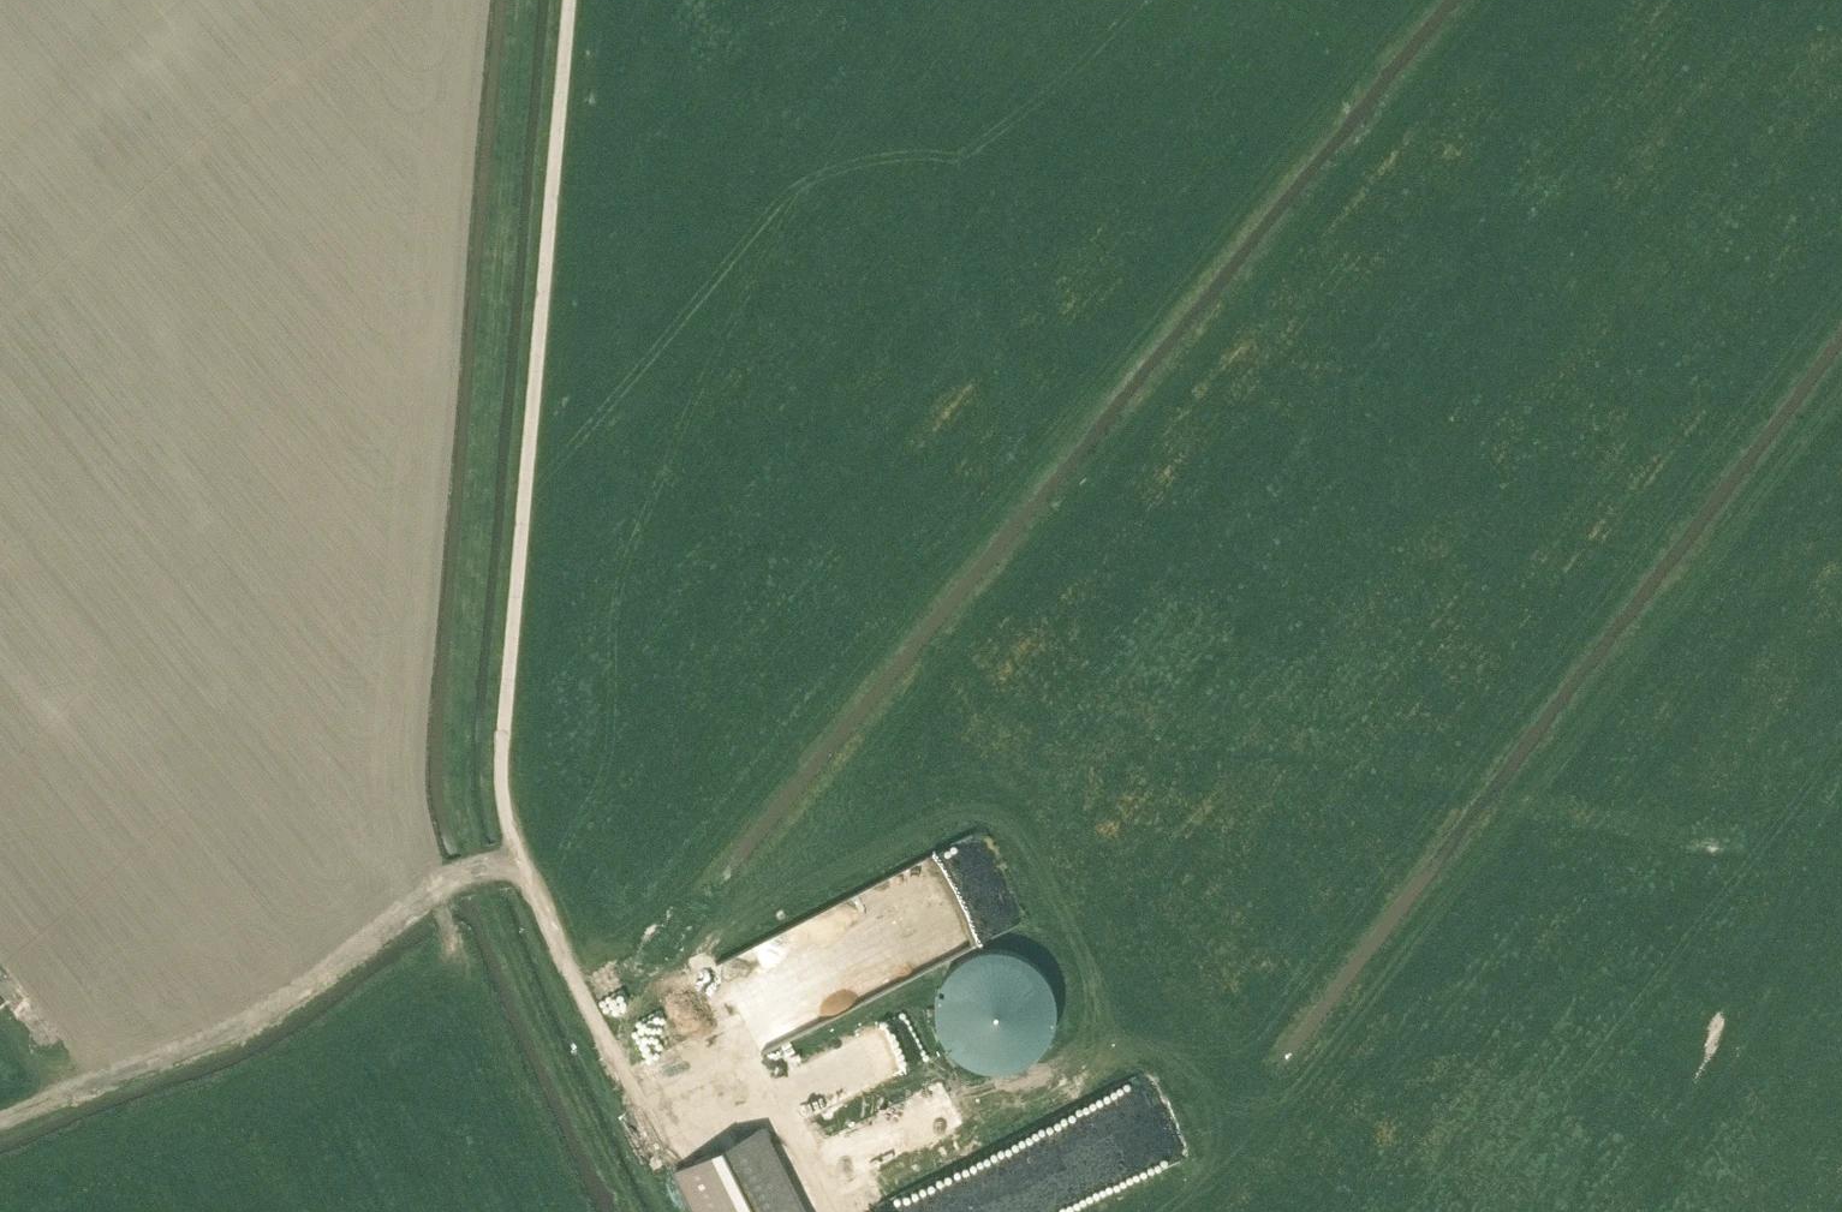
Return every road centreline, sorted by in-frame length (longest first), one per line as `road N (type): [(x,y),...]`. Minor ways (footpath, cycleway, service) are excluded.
road 1 (track): [(568,0),(503,746),(511,834),(657,1134),(767,1100),(826,1211)]

